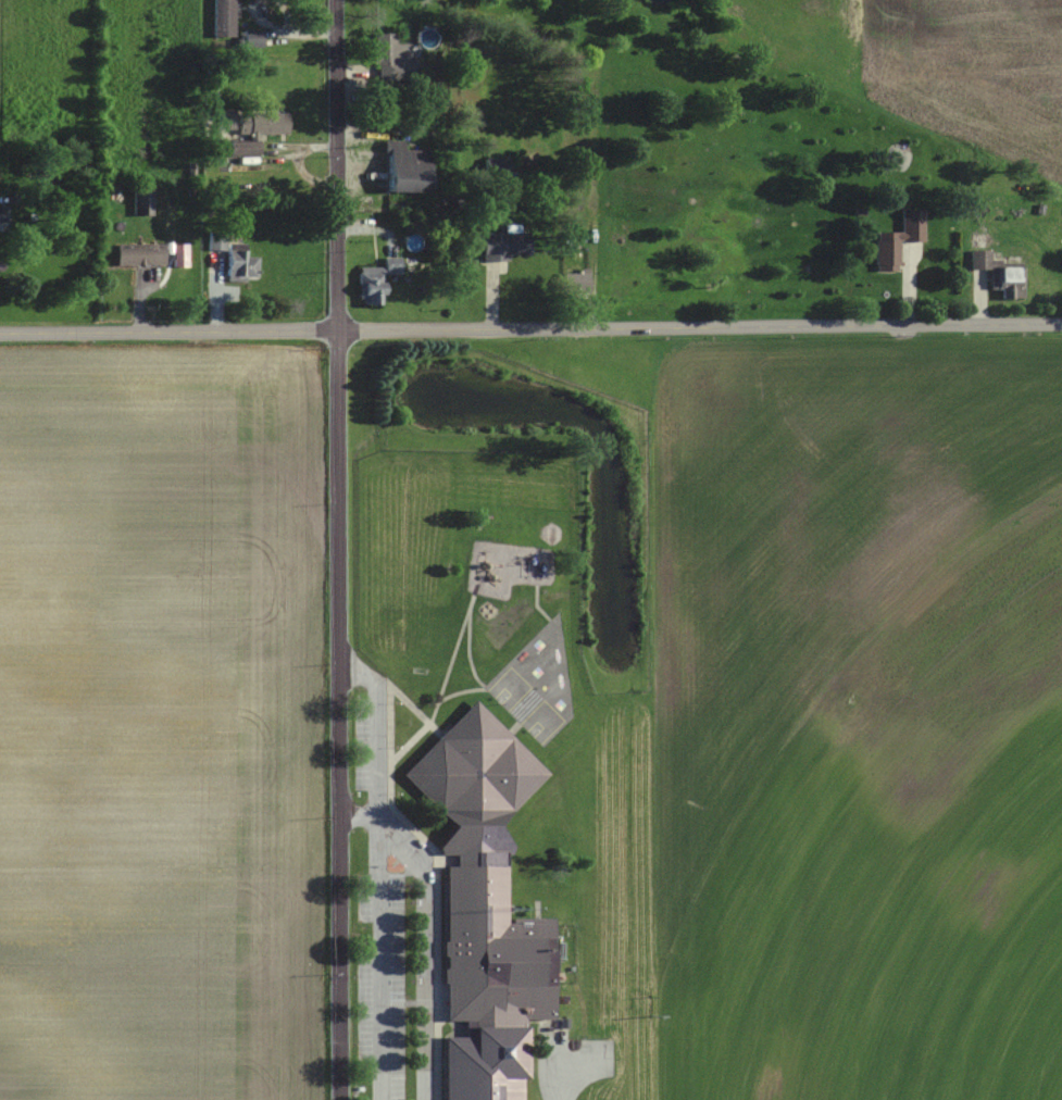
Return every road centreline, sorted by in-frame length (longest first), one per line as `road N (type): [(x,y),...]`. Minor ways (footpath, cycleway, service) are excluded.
road 1 (residential): [(340,1099),(338,0)]
road 2 (tertiary): [(340,330),(1061,323)]
road 3 (tertiary): [(0,332),(340,330)]

